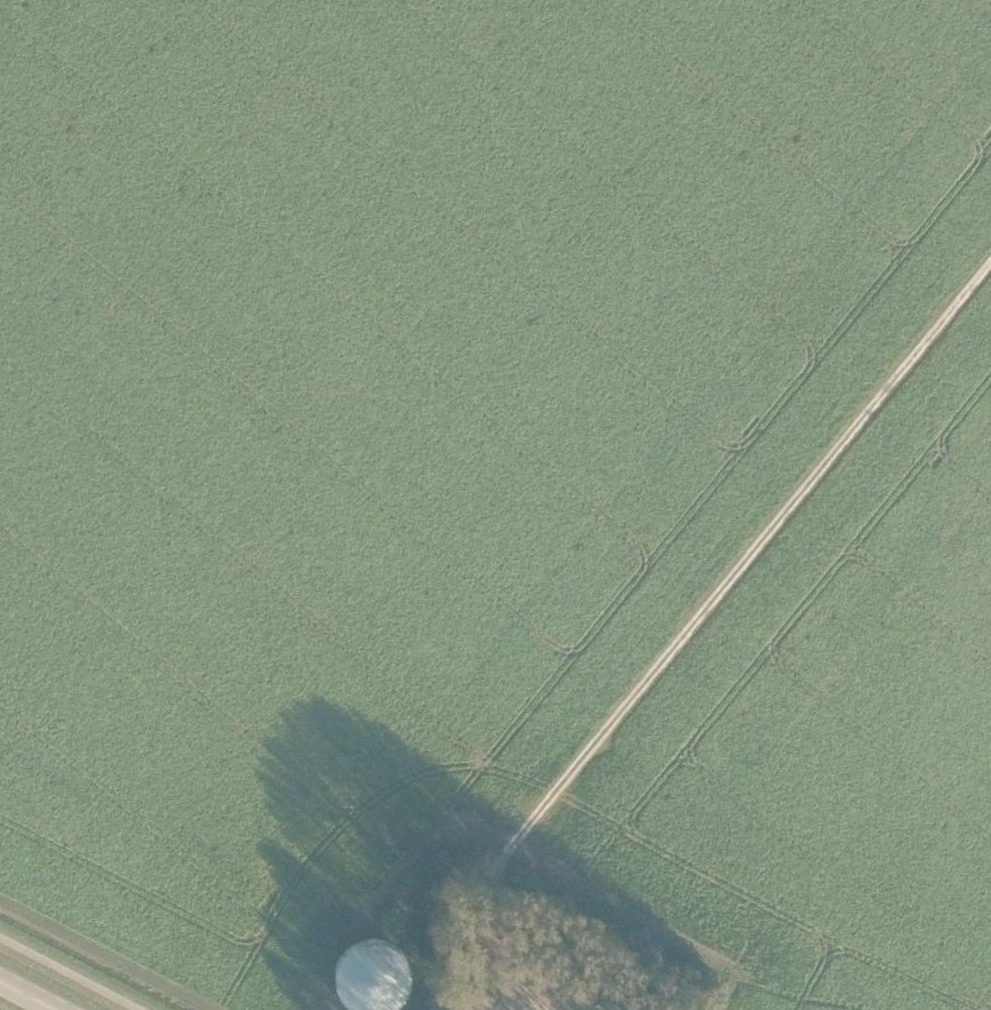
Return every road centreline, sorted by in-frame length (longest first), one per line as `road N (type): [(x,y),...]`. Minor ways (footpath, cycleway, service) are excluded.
road 1 (track): [(501,862),(990,262)]

